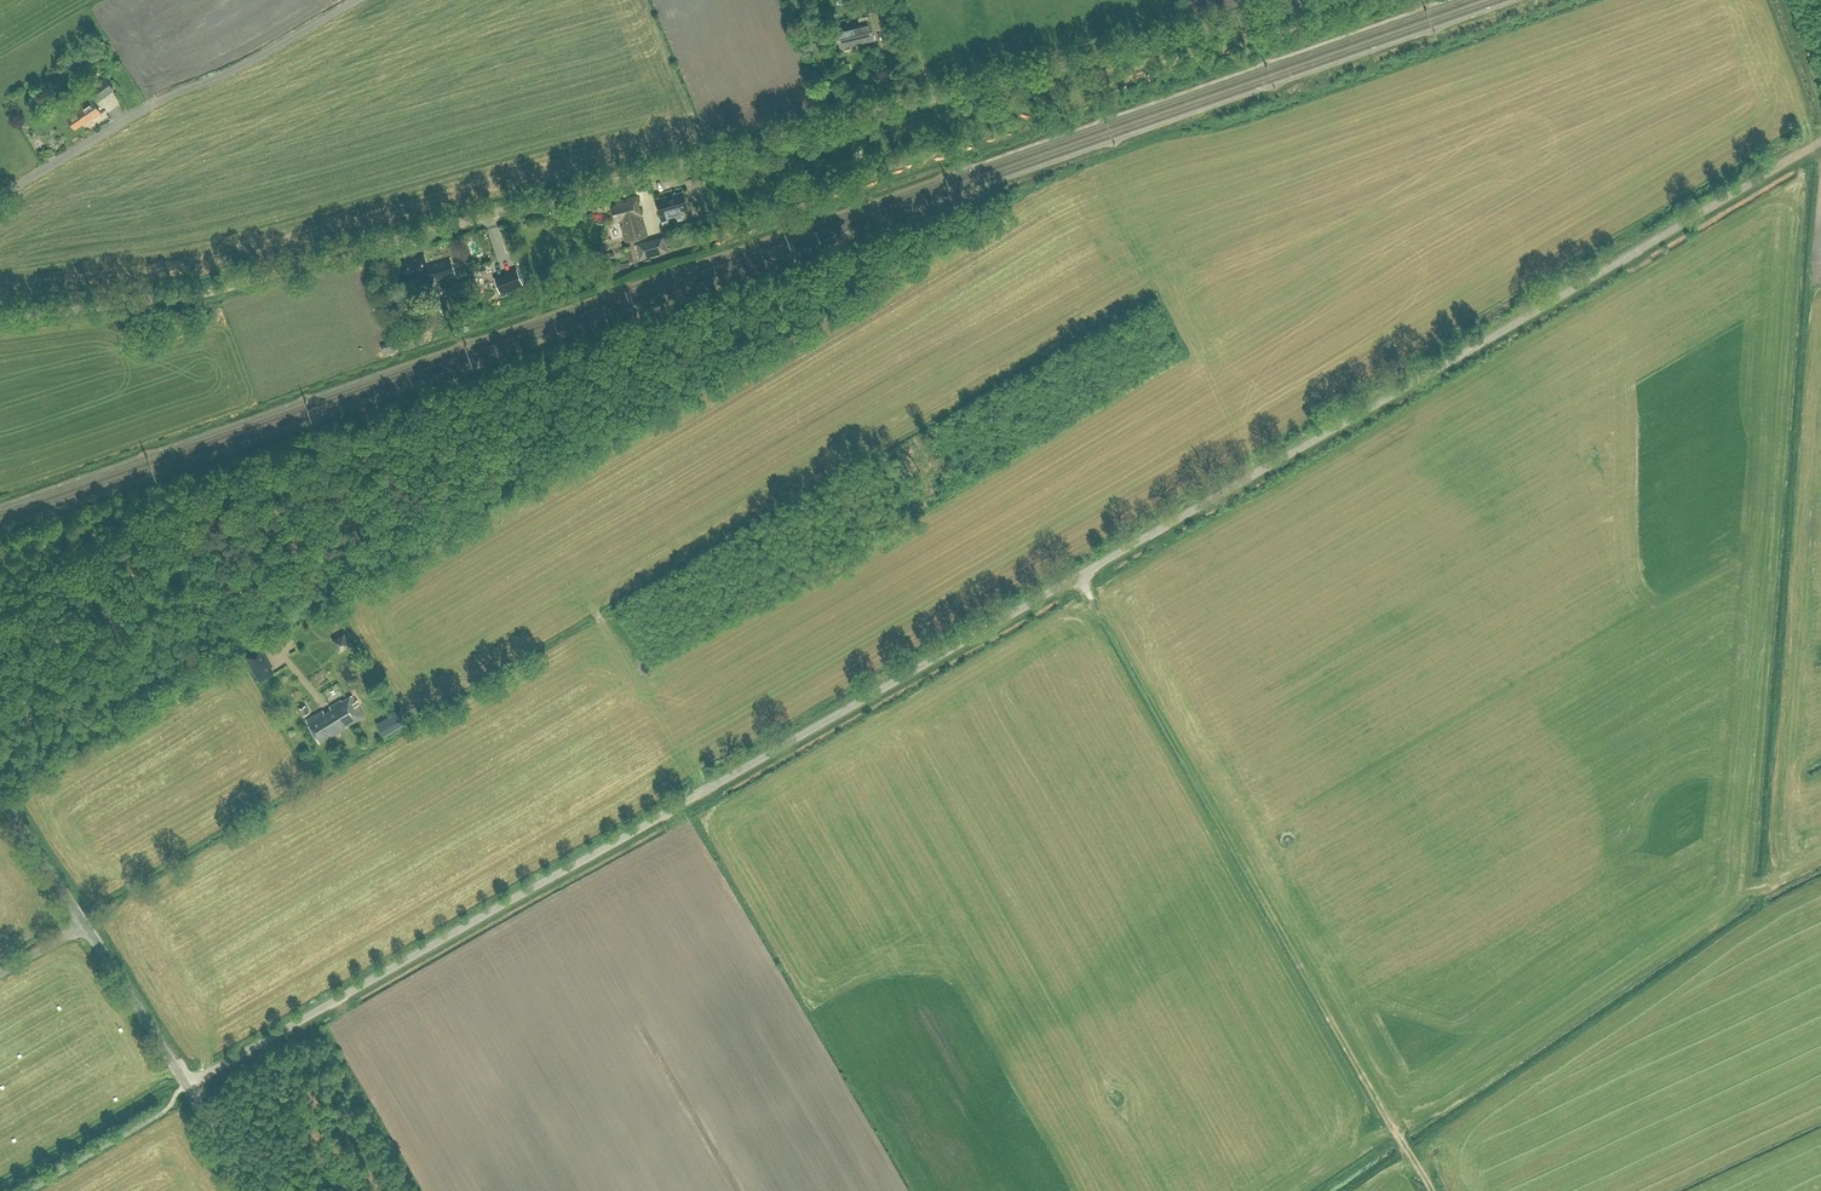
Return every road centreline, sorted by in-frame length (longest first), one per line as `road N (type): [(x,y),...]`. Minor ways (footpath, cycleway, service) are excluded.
road 1 (unclassified): [(0,318),(223,289),(1312,0)]
road 2 (track): [(1430,1190),(1080,576)]
road 3 (unclassified): [(247,1190),(85,924),(0,802)]
road 4 (unclassified): [(0,193),(170,93),(353,0)]

